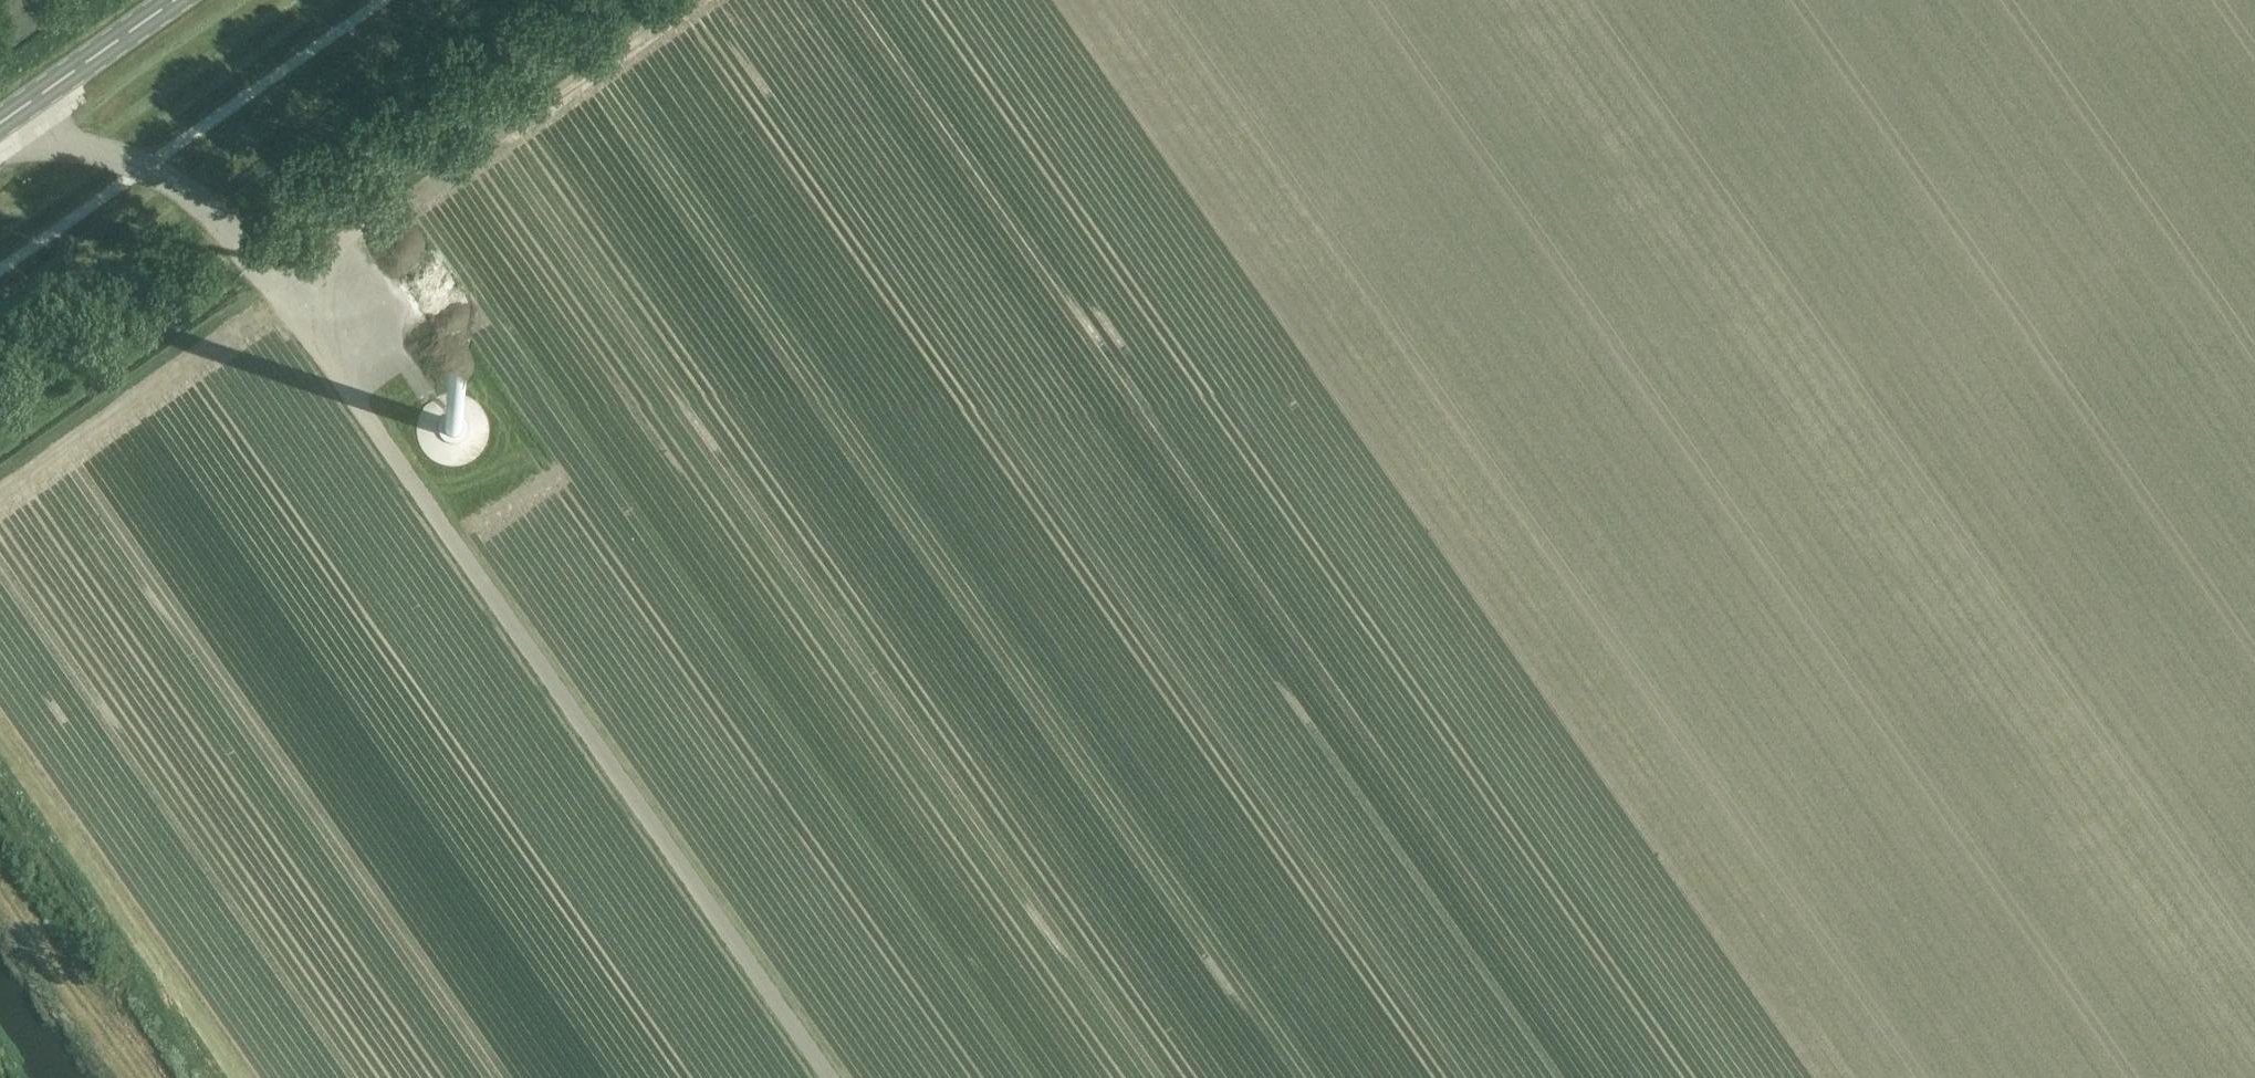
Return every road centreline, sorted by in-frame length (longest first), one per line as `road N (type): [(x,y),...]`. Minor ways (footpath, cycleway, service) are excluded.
road 1 (secondary): [(0,126),(179,0)]
road 2 (track): [(127,1077),(0,909)]

